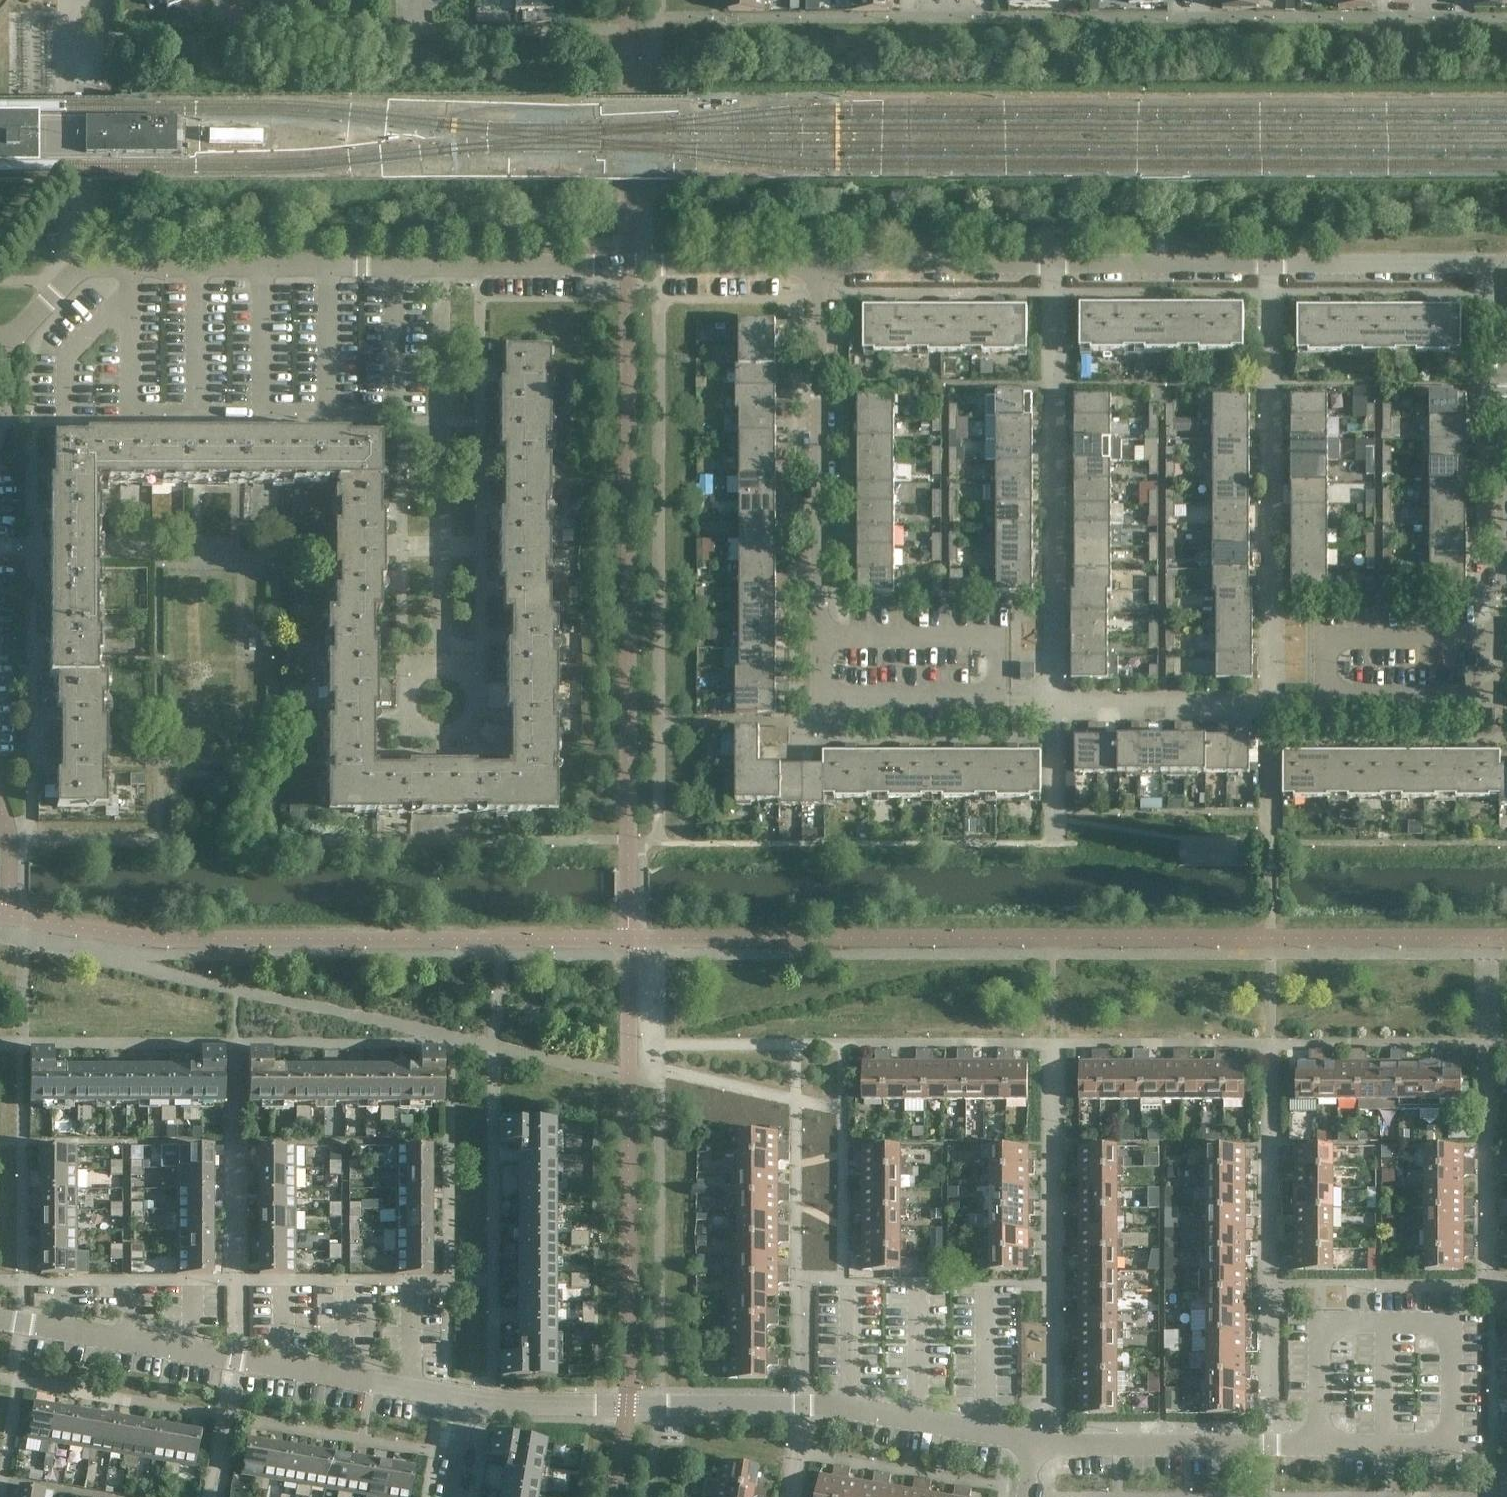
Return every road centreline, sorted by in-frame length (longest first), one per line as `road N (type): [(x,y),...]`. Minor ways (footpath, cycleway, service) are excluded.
road 1 (residential): [(814,268),(1488,263)]
road 2 (residential): [(3,343),(70,284),(121,259),(631,265)]
road 3 (residential): [(1009,702),(820,701),(814,268)]
road 4 (residential): [(1328,706),(1498,702),(1488,263)]
road 5 (residential): [(1037,1442),(810,1400),(468,1405)]
road 6 (residential): [(468,1405),(0,1320)]
road 7 (residential): [(1455,1449),(1037,1442)]
road 8 (residential): [(814,268),(631,265)]

